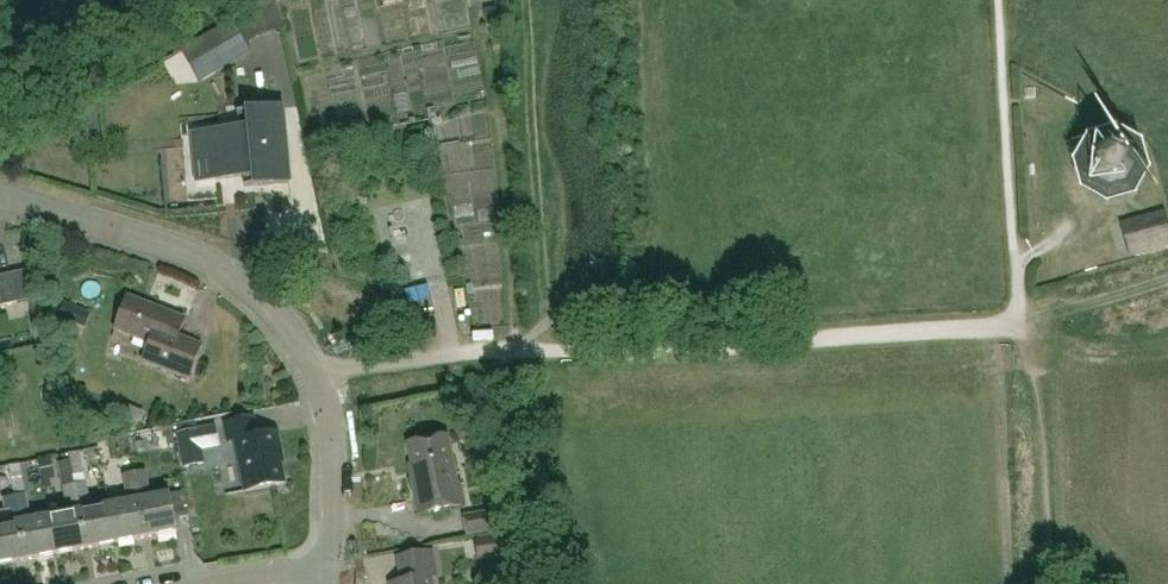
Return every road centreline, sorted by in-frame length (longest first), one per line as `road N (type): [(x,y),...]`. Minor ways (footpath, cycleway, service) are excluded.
road 1 (track): [(1024,327),(628,351),(451,352)]
road 2 (residential): [(316,374),(286,325),(228,273),(189,253),(0,195)]
road 3 (track): [(1001,0),(1024,327)]
road 4 (residential): [(332,570),(333,448),(316,374)]
road 5 (residential): [(451,352),(316,374)]

